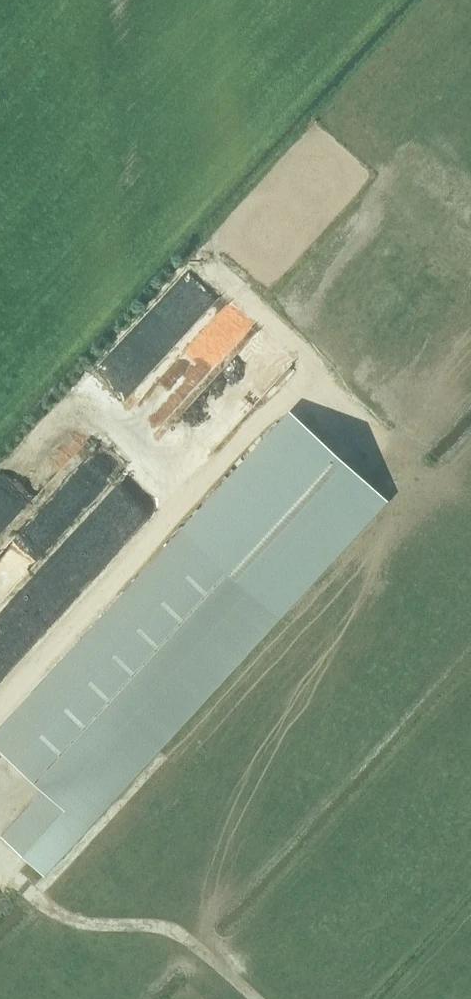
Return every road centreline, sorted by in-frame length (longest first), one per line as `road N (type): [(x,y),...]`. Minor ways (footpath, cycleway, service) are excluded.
road 1 (track): [(247,998),(169,930),(68,921),(0,868)]

